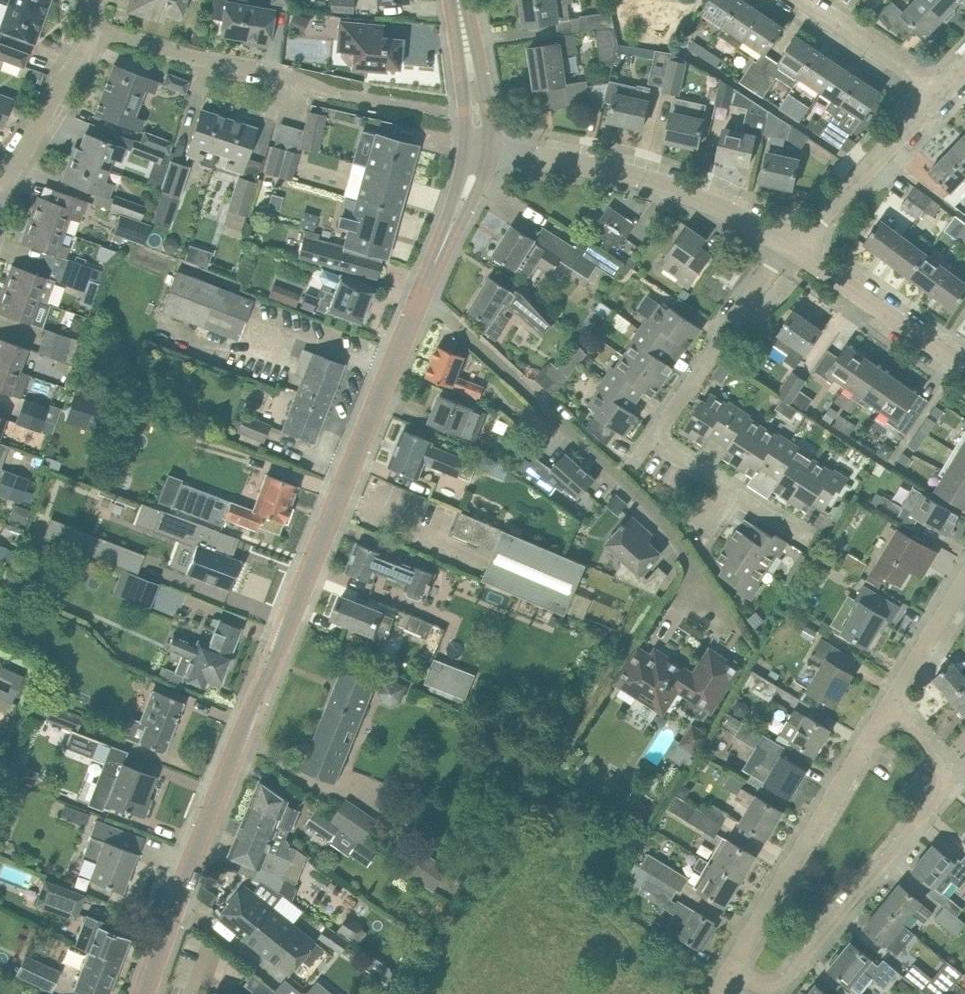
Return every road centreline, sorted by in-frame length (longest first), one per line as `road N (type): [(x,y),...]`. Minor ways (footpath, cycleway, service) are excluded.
road 1 (tertiary): [(143,993),(423,293)]
road 2 (residential): [(749,648),(685,554),(622,484),(423,293)]
road 3 (residential): [(736,967),(770,982),(789,973),(942,800),(950,785),(945,760),(891,707)]
road 4 (residential): [(791,249),(733,212),(656,181),(473,146)]
road 5 (residential): [(733,490),(654,438),(791,249)]
road 6 (residential): [(736,967),(891,707)]
road 7 (residential): [(298,81),(87,30)]
road 8 (residential): [(791,249),(942,94)]
road 9 (residential): [(964,375),(791,249)]
road 10 (residential): [(0,191),(87,30)]
road 11 (residential): [(942,94),(797,0)]
road 12 (tertiary): [(423,293),(473,146)]
road 13 (tertiary): [(473,146),(453,0)]
road 14 (residential): [(891,707),(964,589)]

